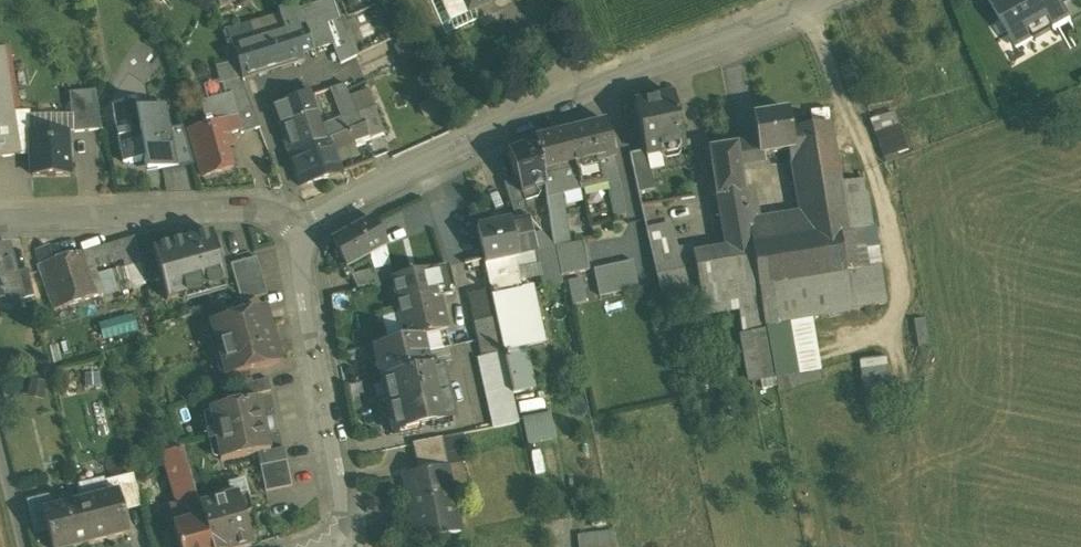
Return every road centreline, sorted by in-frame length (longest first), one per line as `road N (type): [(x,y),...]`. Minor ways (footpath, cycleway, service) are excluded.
road 1 (residential): [(300,242),(327,219),(444,156),(815,0)]
road 2 (residential): [(0,220),(258,211),(300,242)]
road 3 (residential): [(330,542),(345,515),(344,488),(300,242)]
road 4 (track): [(0,428),(31,546)]

